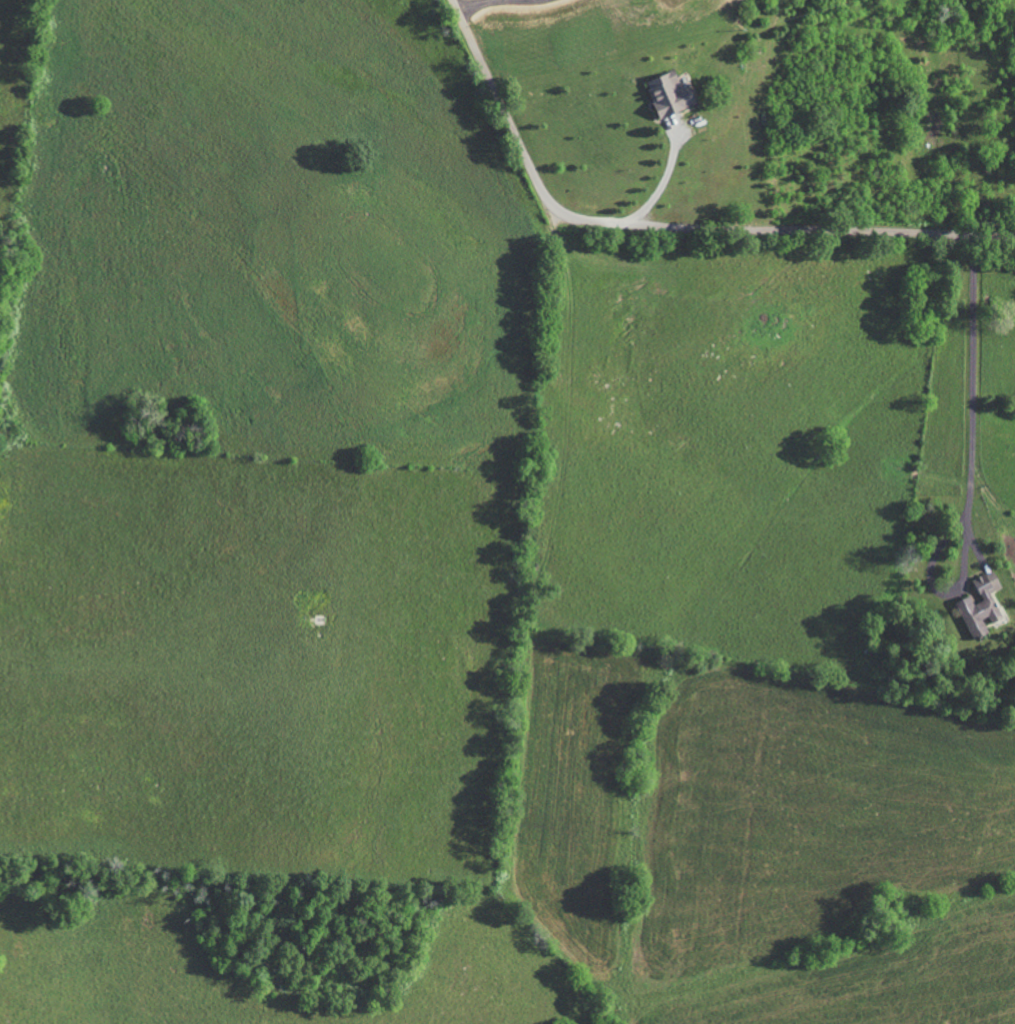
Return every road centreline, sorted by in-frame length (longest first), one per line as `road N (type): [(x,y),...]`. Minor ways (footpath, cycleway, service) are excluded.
road 1 (residential): [(1014,235),(572,215),(549,197),(531,165),(455,0)]

